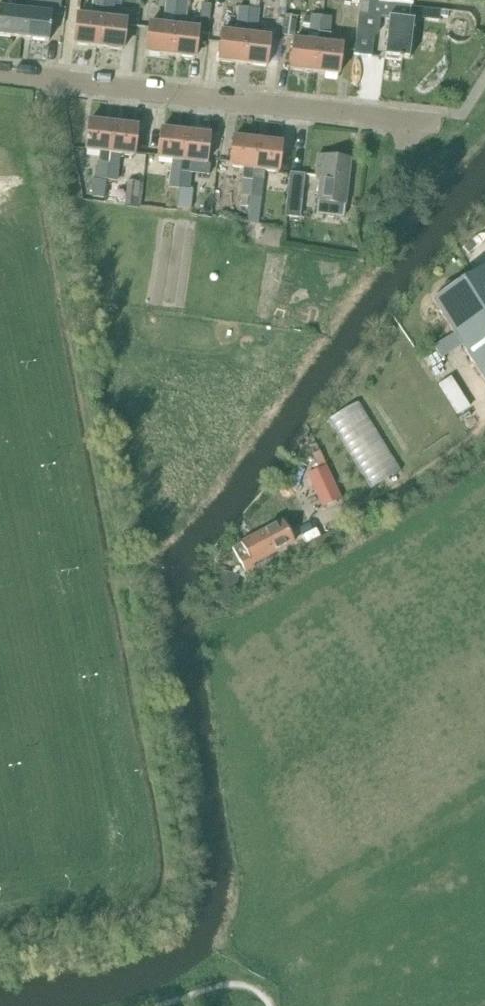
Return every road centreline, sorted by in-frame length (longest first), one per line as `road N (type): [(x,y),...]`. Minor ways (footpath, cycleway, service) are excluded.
road 1 (residential): [(0,78),(432,122)]

